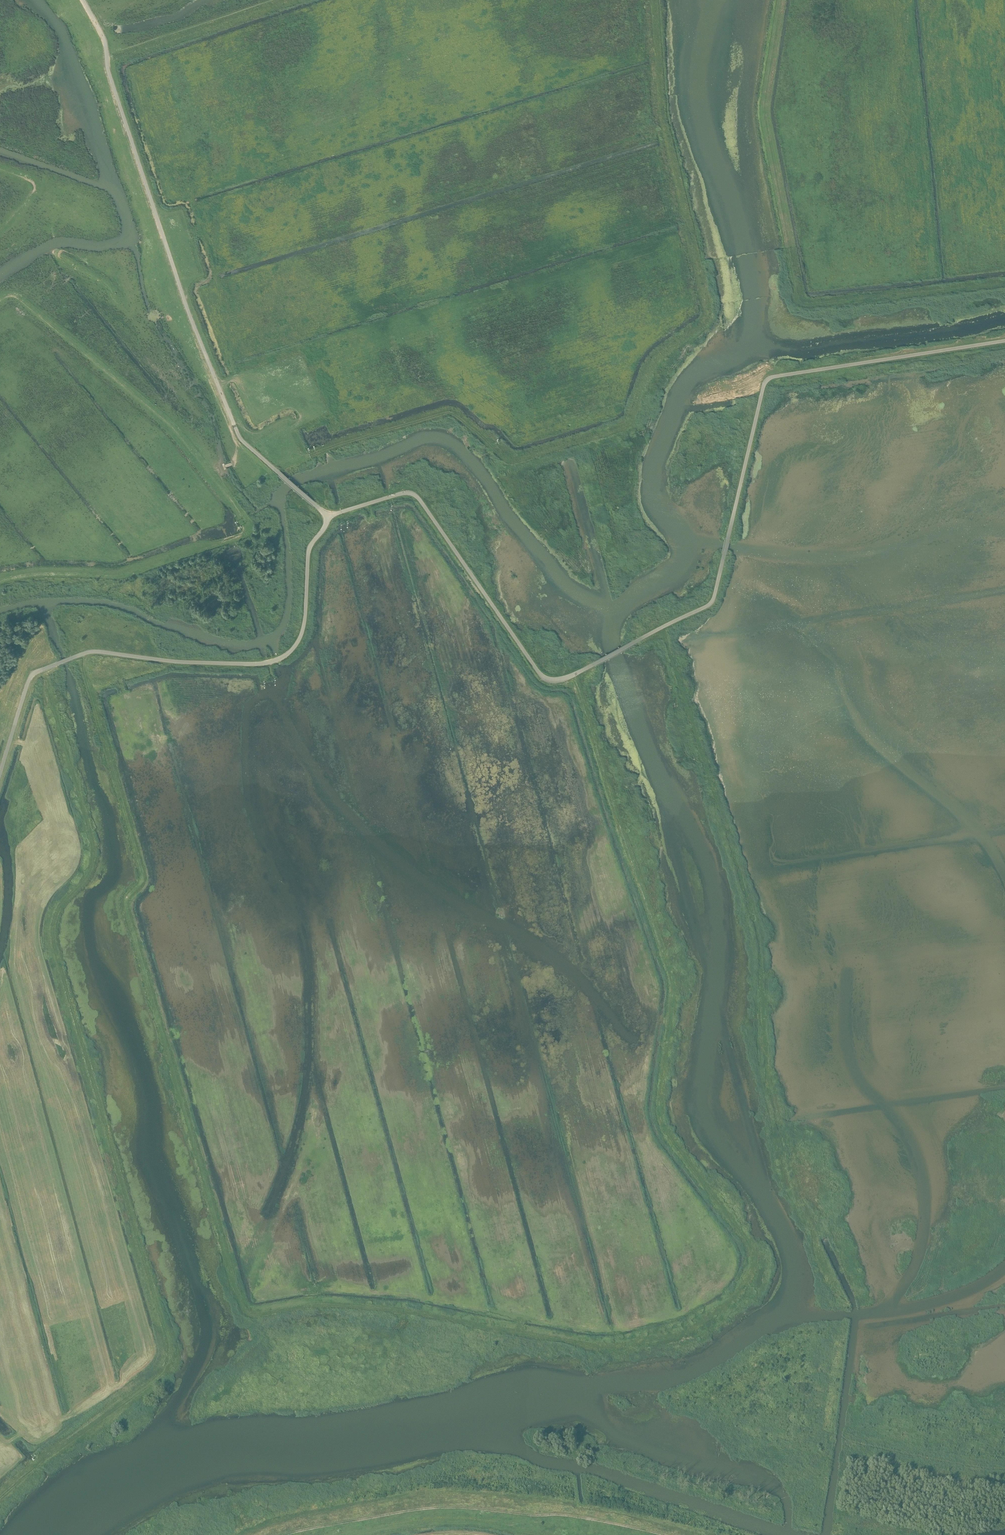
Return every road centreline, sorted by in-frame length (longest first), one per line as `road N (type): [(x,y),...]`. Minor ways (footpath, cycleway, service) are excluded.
road 1 (track): [(1004,291),(796,311),(758,117),(777,0)]
road 2 (unclassified): [(276,471),(238,432),(155,219),(102,34),(81,0)]
road 3 (unclassified): [(329,517),(308,550),(305,626),(292,650),(274,661),(89,651),(31,676)]
road 4 (track): [(668,1534),(564,1513),(440,1506),(280,1534)]
road 5 (track): [(218,383),(235,378),(212,239),(204,230),(162,240)]

